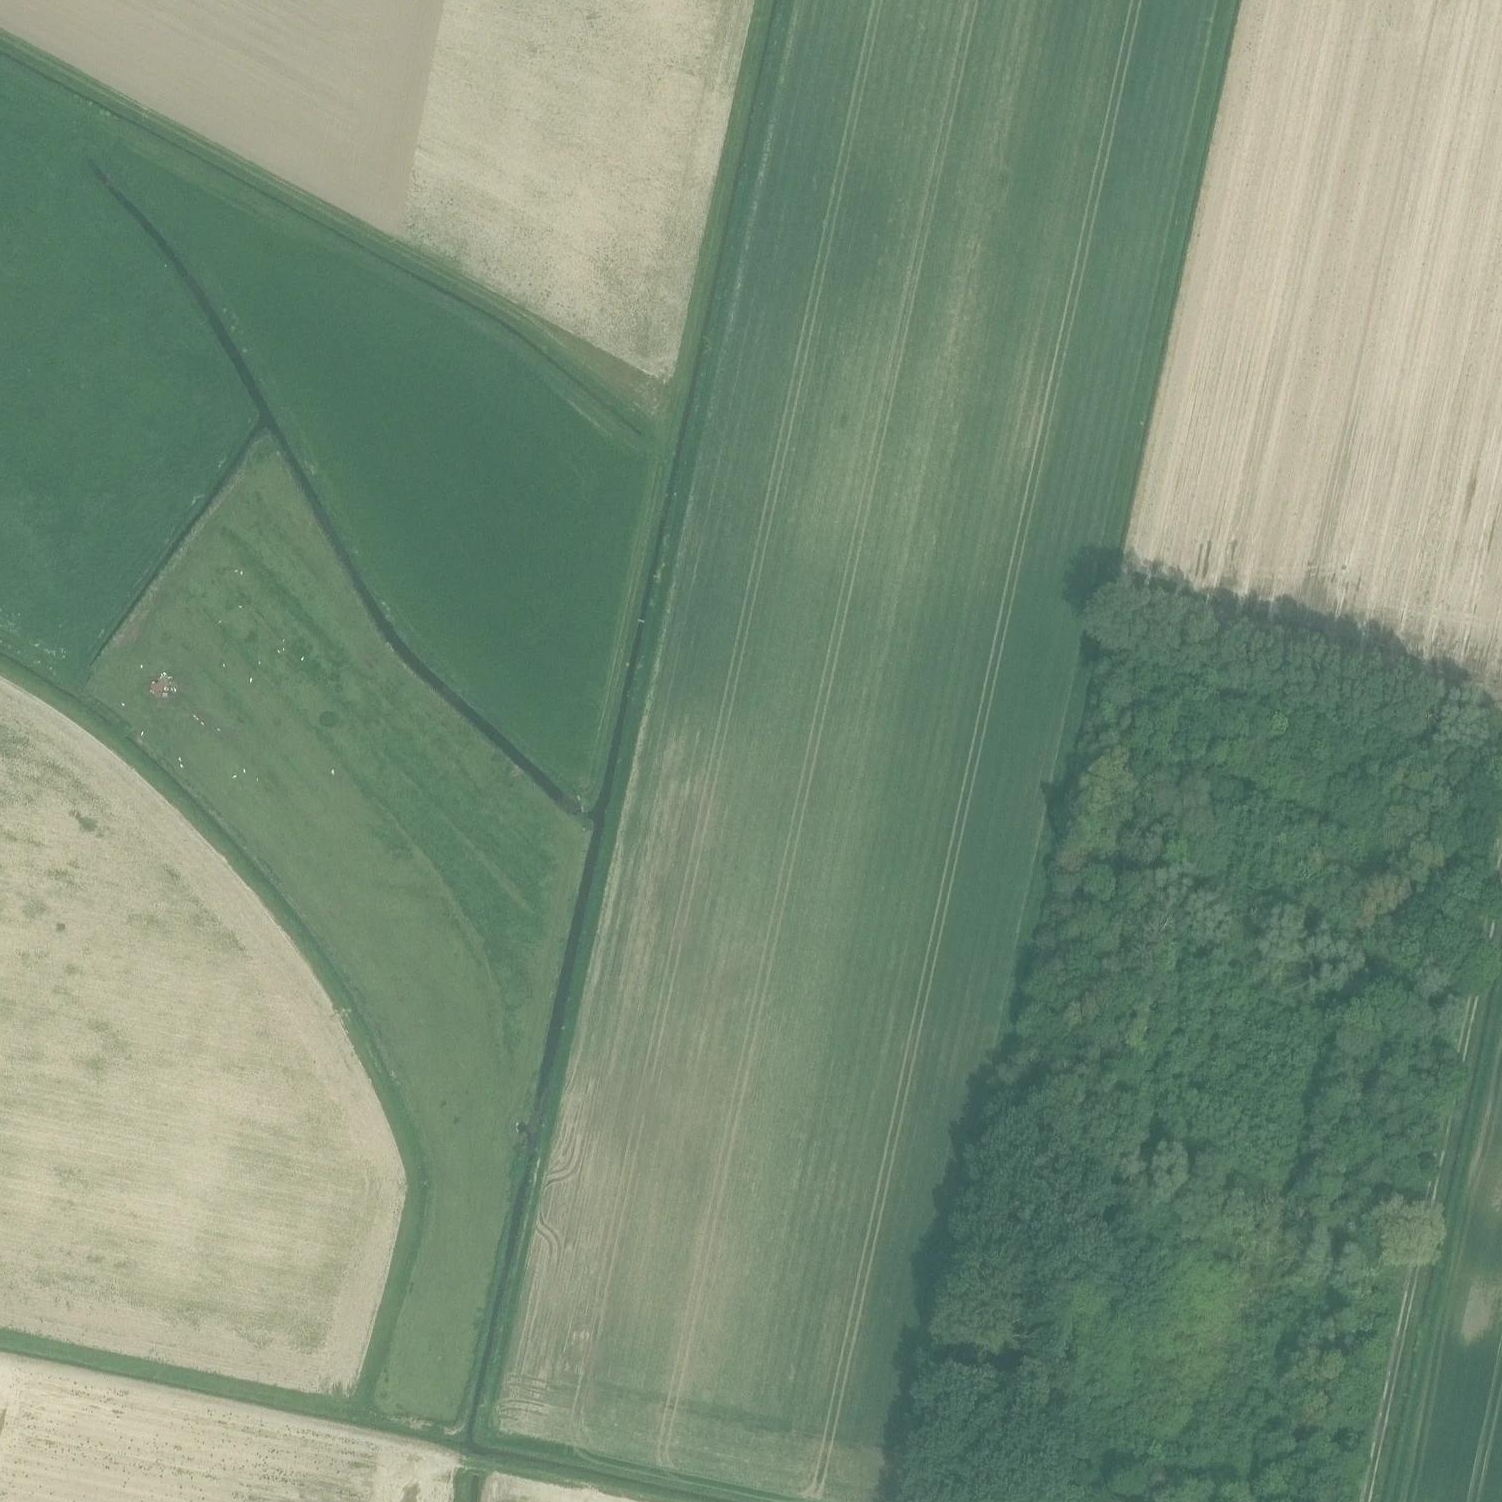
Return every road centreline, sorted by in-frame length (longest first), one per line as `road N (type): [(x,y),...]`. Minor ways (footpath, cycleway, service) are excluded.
road 1 (track): [(1367,1501),(1501,866)]
road 2 (track): [(479,1465),(653,1501)]

